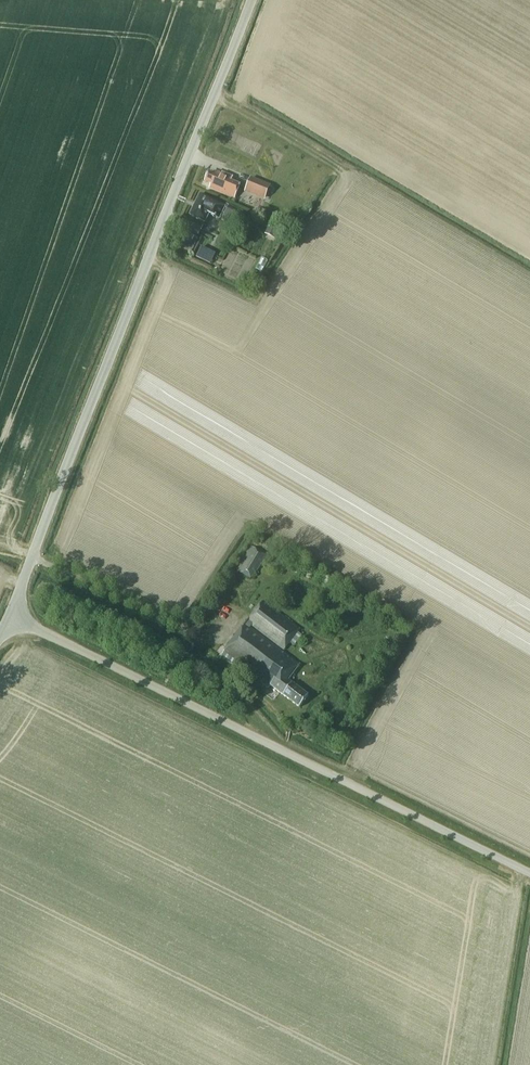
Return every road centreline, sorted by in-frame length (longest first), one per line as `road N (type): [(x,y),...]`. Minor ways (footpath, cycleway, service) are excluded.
road 1 (tertiary): [(11,617),(253,0)]
road 2 (unclassified): [(529,873),(11,617)]

